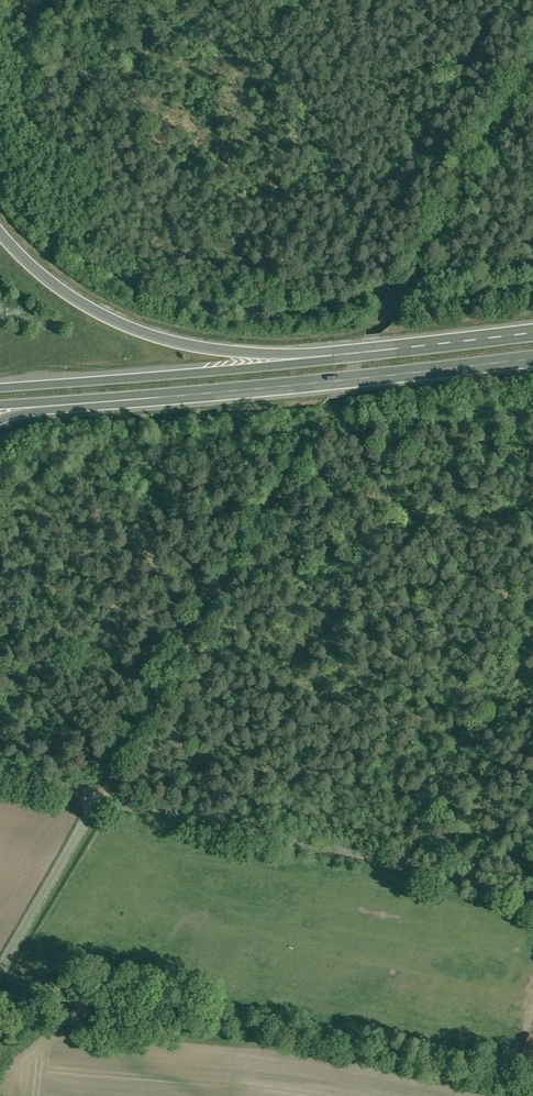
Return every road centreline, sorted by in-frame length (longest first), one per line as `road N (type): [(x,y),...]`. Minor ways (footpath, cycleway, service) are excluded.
road 1 (track): [(532,74),(105,791)]
road 2 (unclassified): [(0,974),(105,791),(532,894)]
road 3 (trunk): [(45,404),(532,355)]
road 4 (motorway): [(299,364),(188,347),(119,324),(55,287),(0,233)]
road 5 (trunk): [(299,364),(0,389)]
road 6 (trunk): [(532,338),(299,364)]

